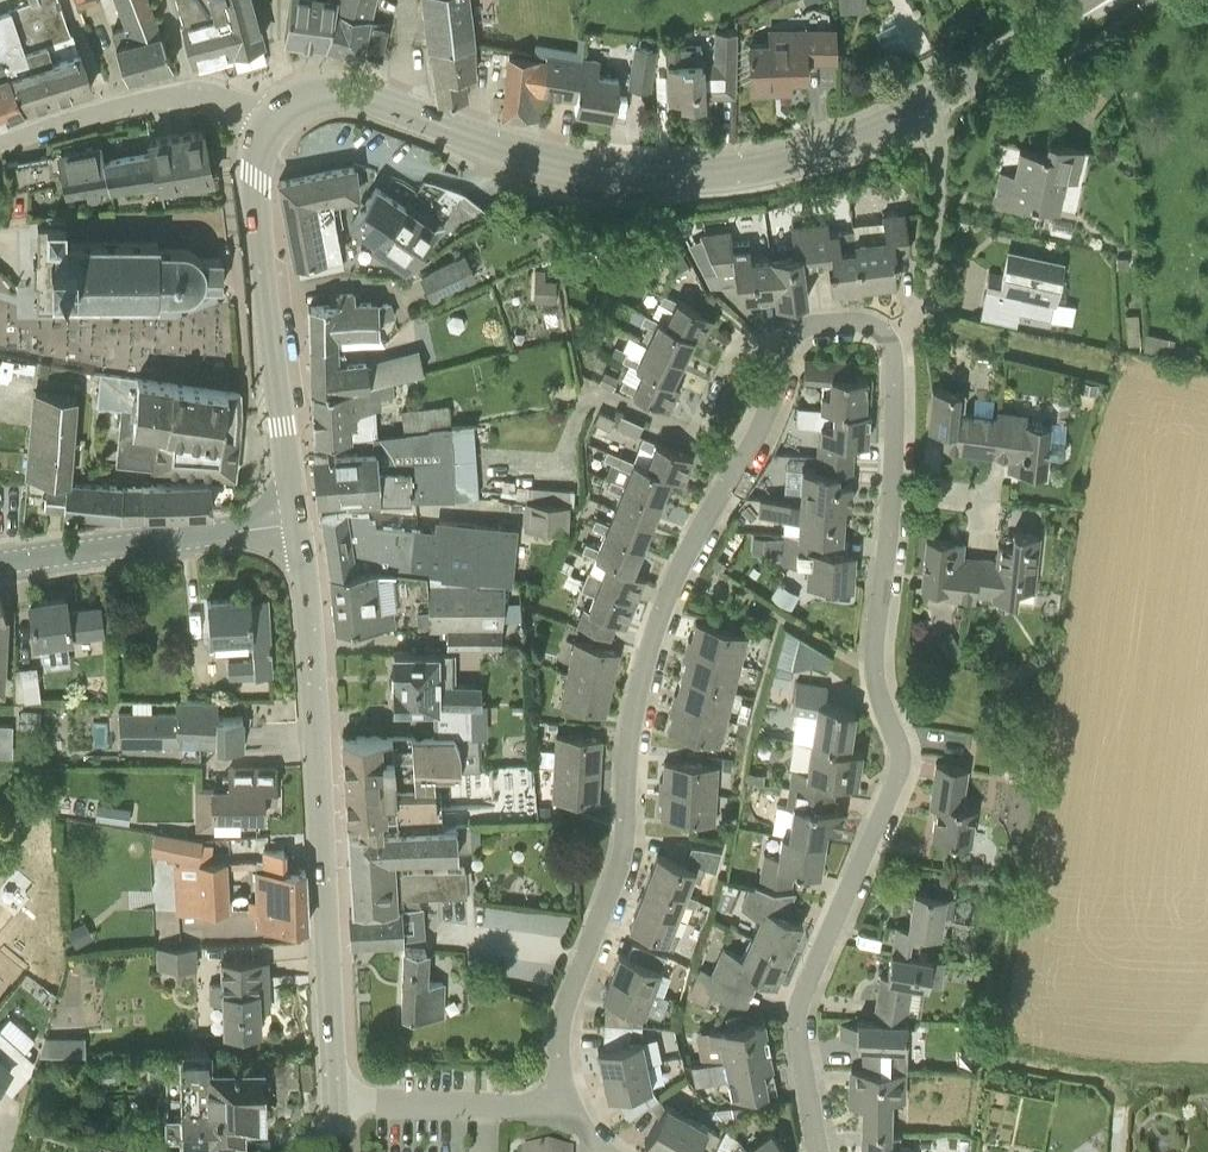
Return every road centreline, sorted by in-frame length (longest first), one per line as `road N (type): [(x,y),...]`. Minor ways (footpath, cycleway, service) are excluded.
road 1 (residential): [(561,1108),(564,1015),(623,872),(632,697),(671,586),(766,413),(788,340),(807,325),(852,321),(888,337)]
road 2 (residential): [(820,1151),(802,1041),(806,1010),(900,762),(875,671),(893,466),(888,337)]
road 3 (tertiary): [(920,105),(820,149),(691,173),(528,154),(352,92),(301,98),(267,127)]
road 4 (tertiary): [(334,1097),(297,522)]
road 5 (tertiary): [(297,522),(255,187),(267,127)]
road 6 (tertiary): [(0,563),(297,522)]
road 7 (residential): [(0,140),(191,91),(231,101),(267,127)]
road 8 (residential): [(888,337),(919,310),(927,285),(938,148),(920,105)]
road 9 (residential): [(334,1097),(561,1108)]
road 10 (tertiary): [(920,105),(1085,0)]

